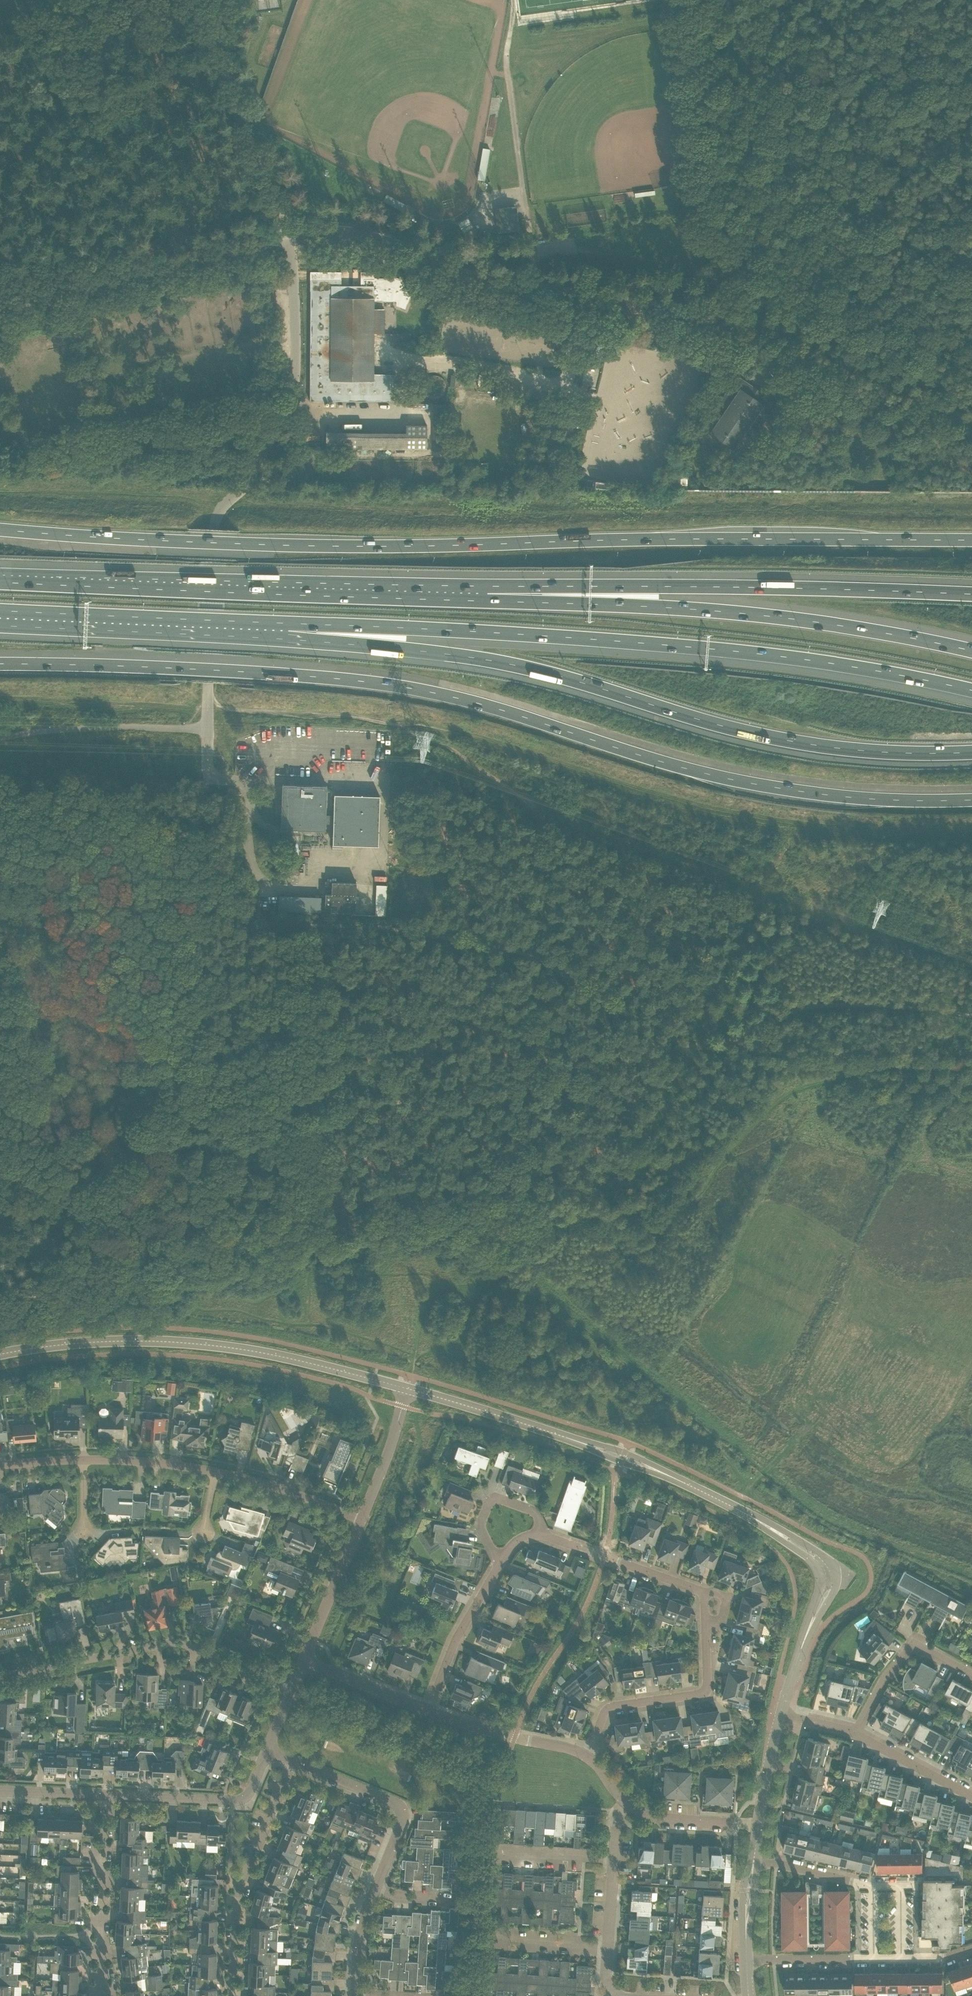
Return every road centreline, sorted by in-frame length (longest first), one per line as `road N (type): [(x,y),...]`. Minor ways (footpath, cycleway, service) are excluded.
road 1 (trunk): [(0,664),(406,687),(740,782),(852,798),(971,800)]
road 2 (trunk): [(971,540),(239,545),(0,530)]
road 3 (track): [(676,0),(717,314),(711,323),(456,277),(391,245),(349,235),(287,236)]
road 4 (motorway): [(286,627),(513,666),(784,741),(971,753)]
road 5 (motorway): [(286,627),(715,649),(971,691)]
road 6 (residential): [(211,776),(214,520),(251,479),(290,398),(297,352),(287,236)]
road 7 (track): [(439,729),(753,815),(971,830)]
road 8 (track): [(714,292),(749,249),(753,82),(853,14),(892,14),(954,48),(971,5)]
road 9 (motorway): [(971,651),(757,615),(482,594)]
road 10 (motorway): [(971,595),(674,587),(482,594)]
road 11 (motorway): [(482,594),(0,578)]
road 12 (track): [(455,1209),(514,1211),(542,809)]
road 13 (track): [(859,1071),(775,1099),(665,1226),(654,1231),(623,1218),(514,1211),(510,1260)]
road 14 (track): [(0,699),(350,716),(439,729)]
road 15 (unclassified): [(0,1355),(91,1340),(167,1340),(252,1350),(406,1390)]
road 16 (track): [(0,1301),(319,1233)]
road 17 (residential): [(292,1690),(178,1642),(0,1677)]
road 18 (unclassified): [(287,236),(0,308)]
road 19 (motorway): [(0,613),(286,627)]
road 20 (unclassified): [(287,236),(224,69),(221,0)]
road 21 (residential): [(233,1995),(237,1901),(295,1762)]
road 22 (track): [(752,892),(971,962)]
road 23 (track): [(542,809),(752,892)]
road 24 (track): [(319,1233),(455,1209),(510,1260)]
road 25 (residential): [(585,1756),(608,1710),(703,1691),(705,1629)]
road 26 (residential): [(374,1891),(402,1820),(396,1805),(295,1762)]
road 27 (residential): [(103,1995),(106,1794)]
road 28 (track): [(699,1040),(623,1218)]
road 29 (unclassified): [(406,1390),(590,1445)]
road 30 (track): [(577,301),(564,491)]
road 31 (residential): [(106,1794),(233,1801),(246,1792),(266,1749)]
road 32 (track): [(699,1040),(678,1037),(537,954)]
road 33 (track): [(650,1371),(510,1260)]
road 34 (residential): [(703,1588),(539,1533)]
road 35 (residential): [(585,1756),(420,1707)]
road 36 (track): [(355,1111),(523,1084)]
road 37 (residential): [(971,1673),(917,1645),(880,1686),(856,1734)]
road 38 (track): [(859,1071),(699,1040)]
road 39 (residential): [(495,1566),(420,1707)]
road 40 (track): [(752,892),(754,907),(699,1040)]
road 41 (track): [(940,1166),(923,1137),(942,1099),(891,1088),(865,1072)]
road 42 (residential): [(360,1520),(216,1471)]
road 43 (residential): [(303,1661),(360,1520)]
road 44 (unclassified): [(779,1533),(654,1469)]
road 45 (residential): [(360,1520),(406,1390)]
road 46 (residential): [(759,1824),(668,1818),(625,1802)]
road 47 (residential): [(495,1566),(481,1531),(491,1500),(505,1497),(534,1517),(539,1533)]
road 48 (residential): [(216,1471),(83,1459)]
road 49 (track): [(439,729),(465,761),(542,809)]
road 50 (residential): [(971,1794),(856,1734)]
road 51 (residential): [(420,1707),(396,1704),(303,1661)]
road 52 (residential): [(872,1960),(746,1960)]

